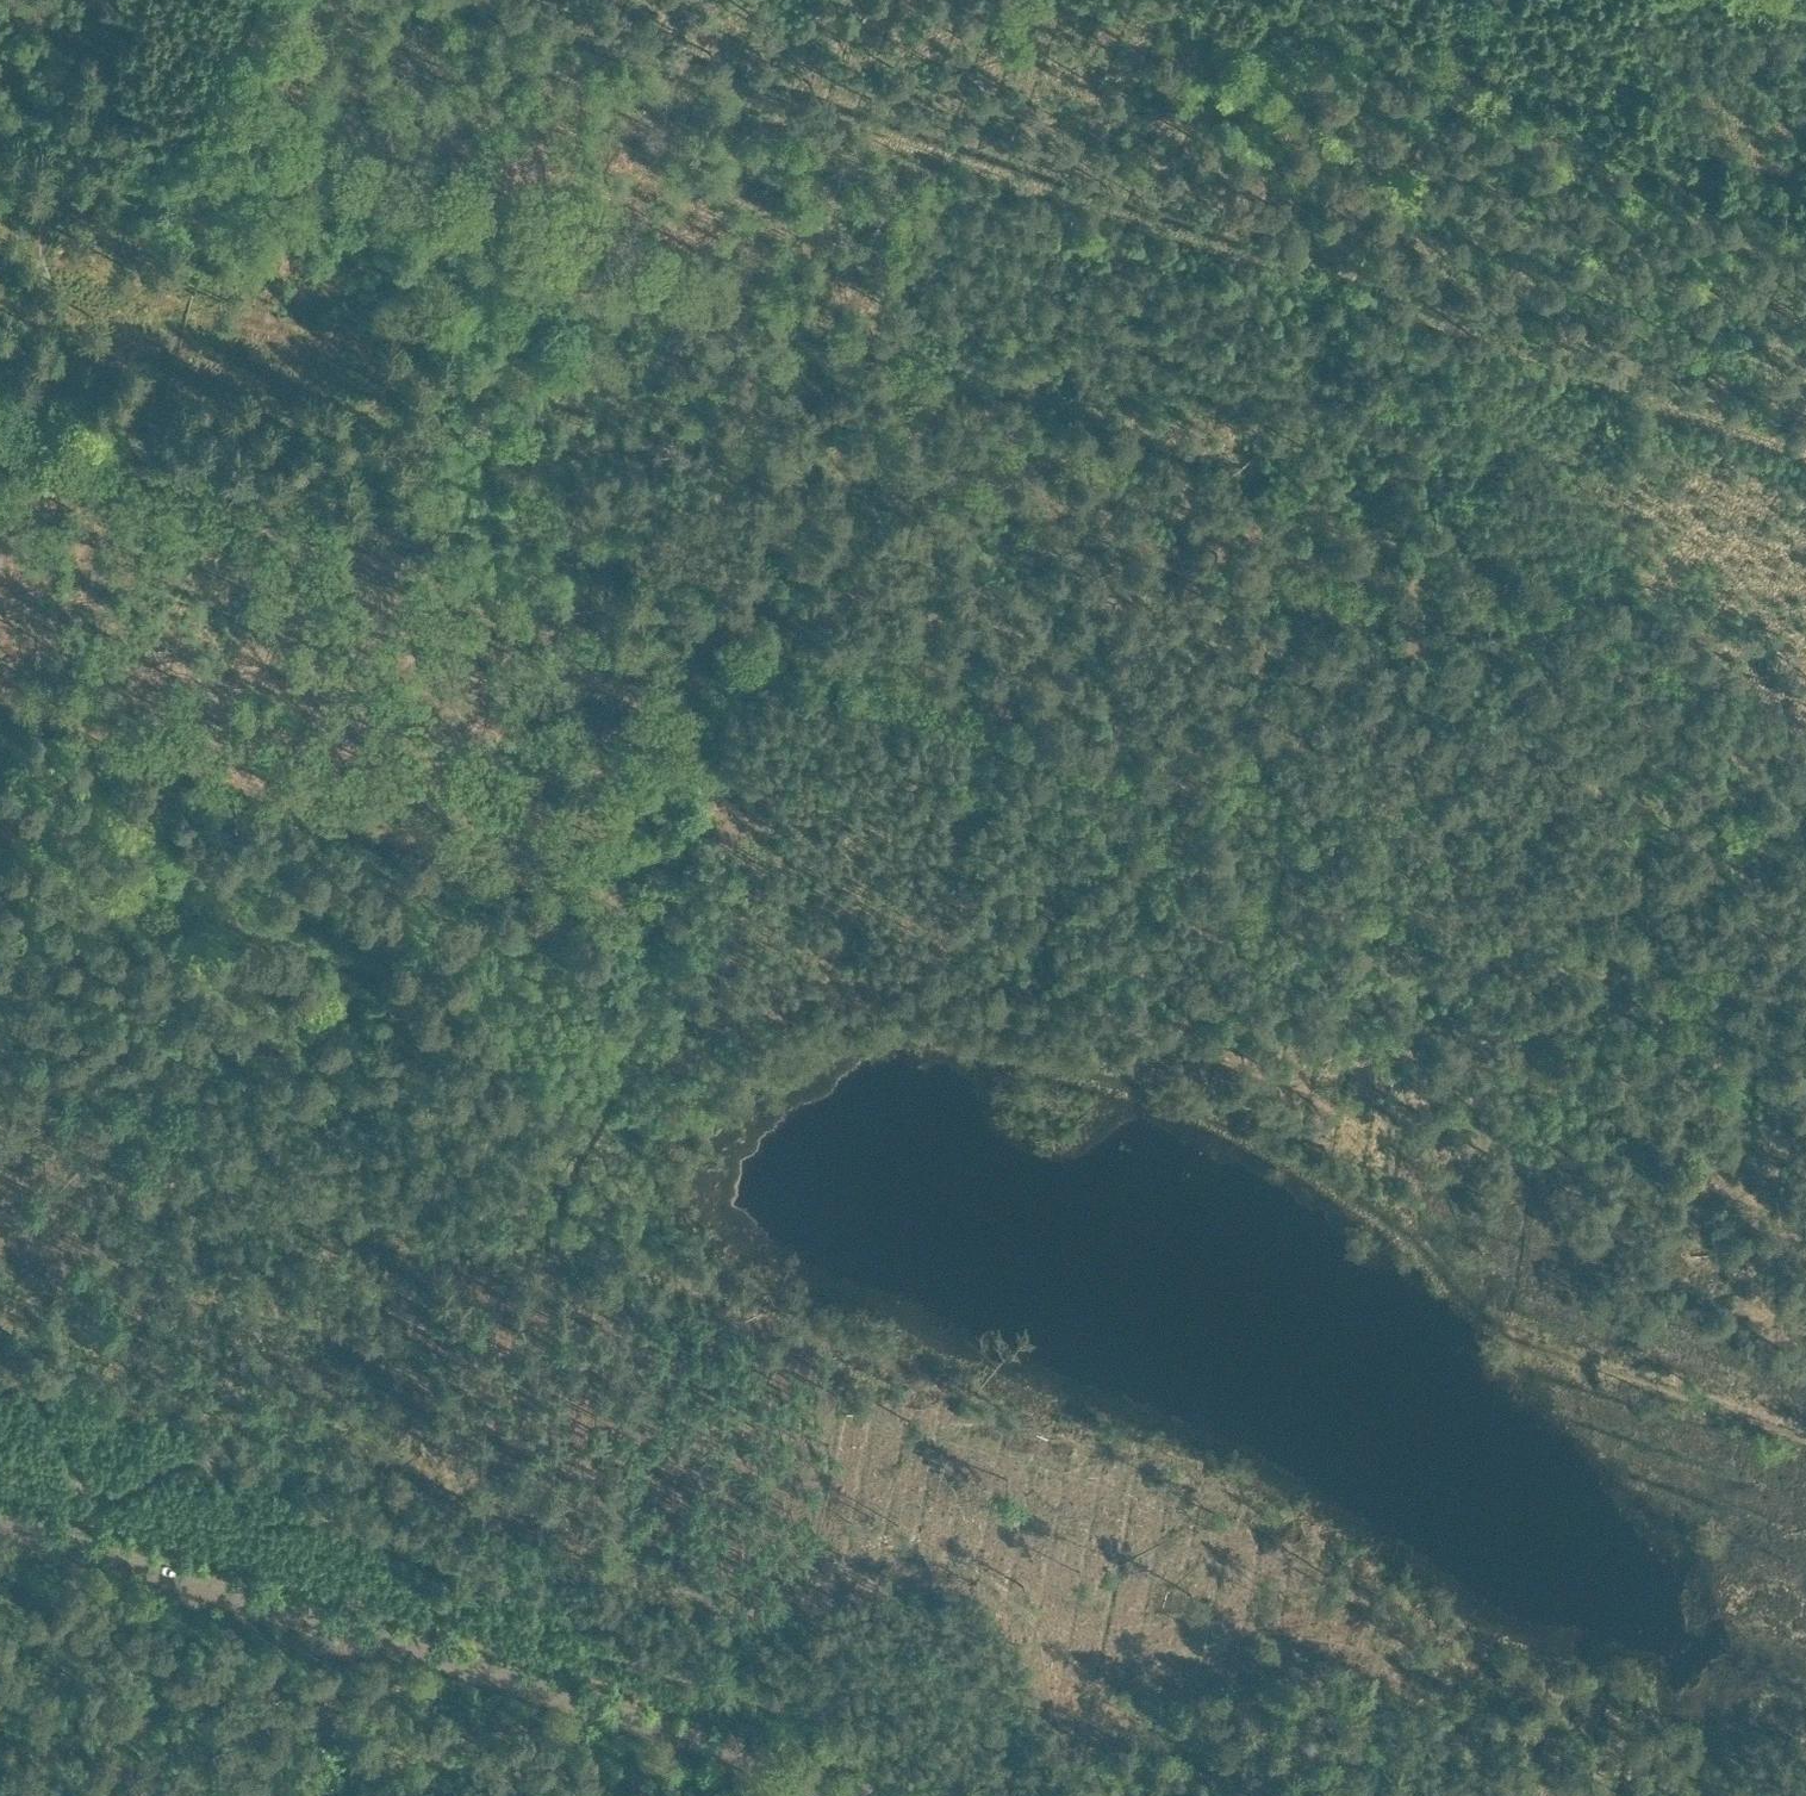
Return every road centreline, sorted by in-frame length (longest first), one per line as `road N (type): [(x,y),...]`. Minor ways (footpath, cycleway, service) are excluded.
road 1 (tertiary): [(504,1648),(0,1489)]
road 2 (tertiary): [(504,1648),(979,1795)]

